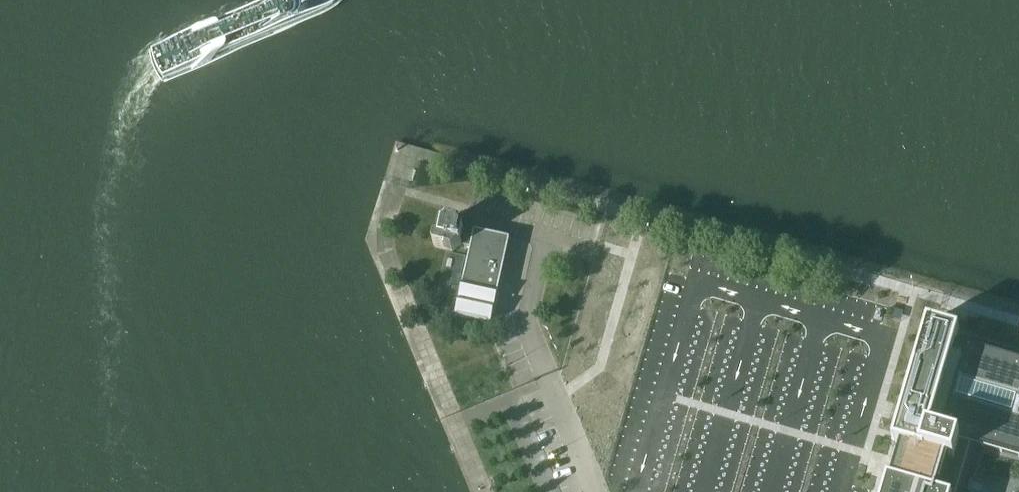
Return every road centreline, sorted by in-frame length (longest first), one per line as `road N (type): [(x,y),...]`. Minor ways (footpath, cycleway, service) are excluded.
road 1 (unclassified): [(599,491),(548,375)]

